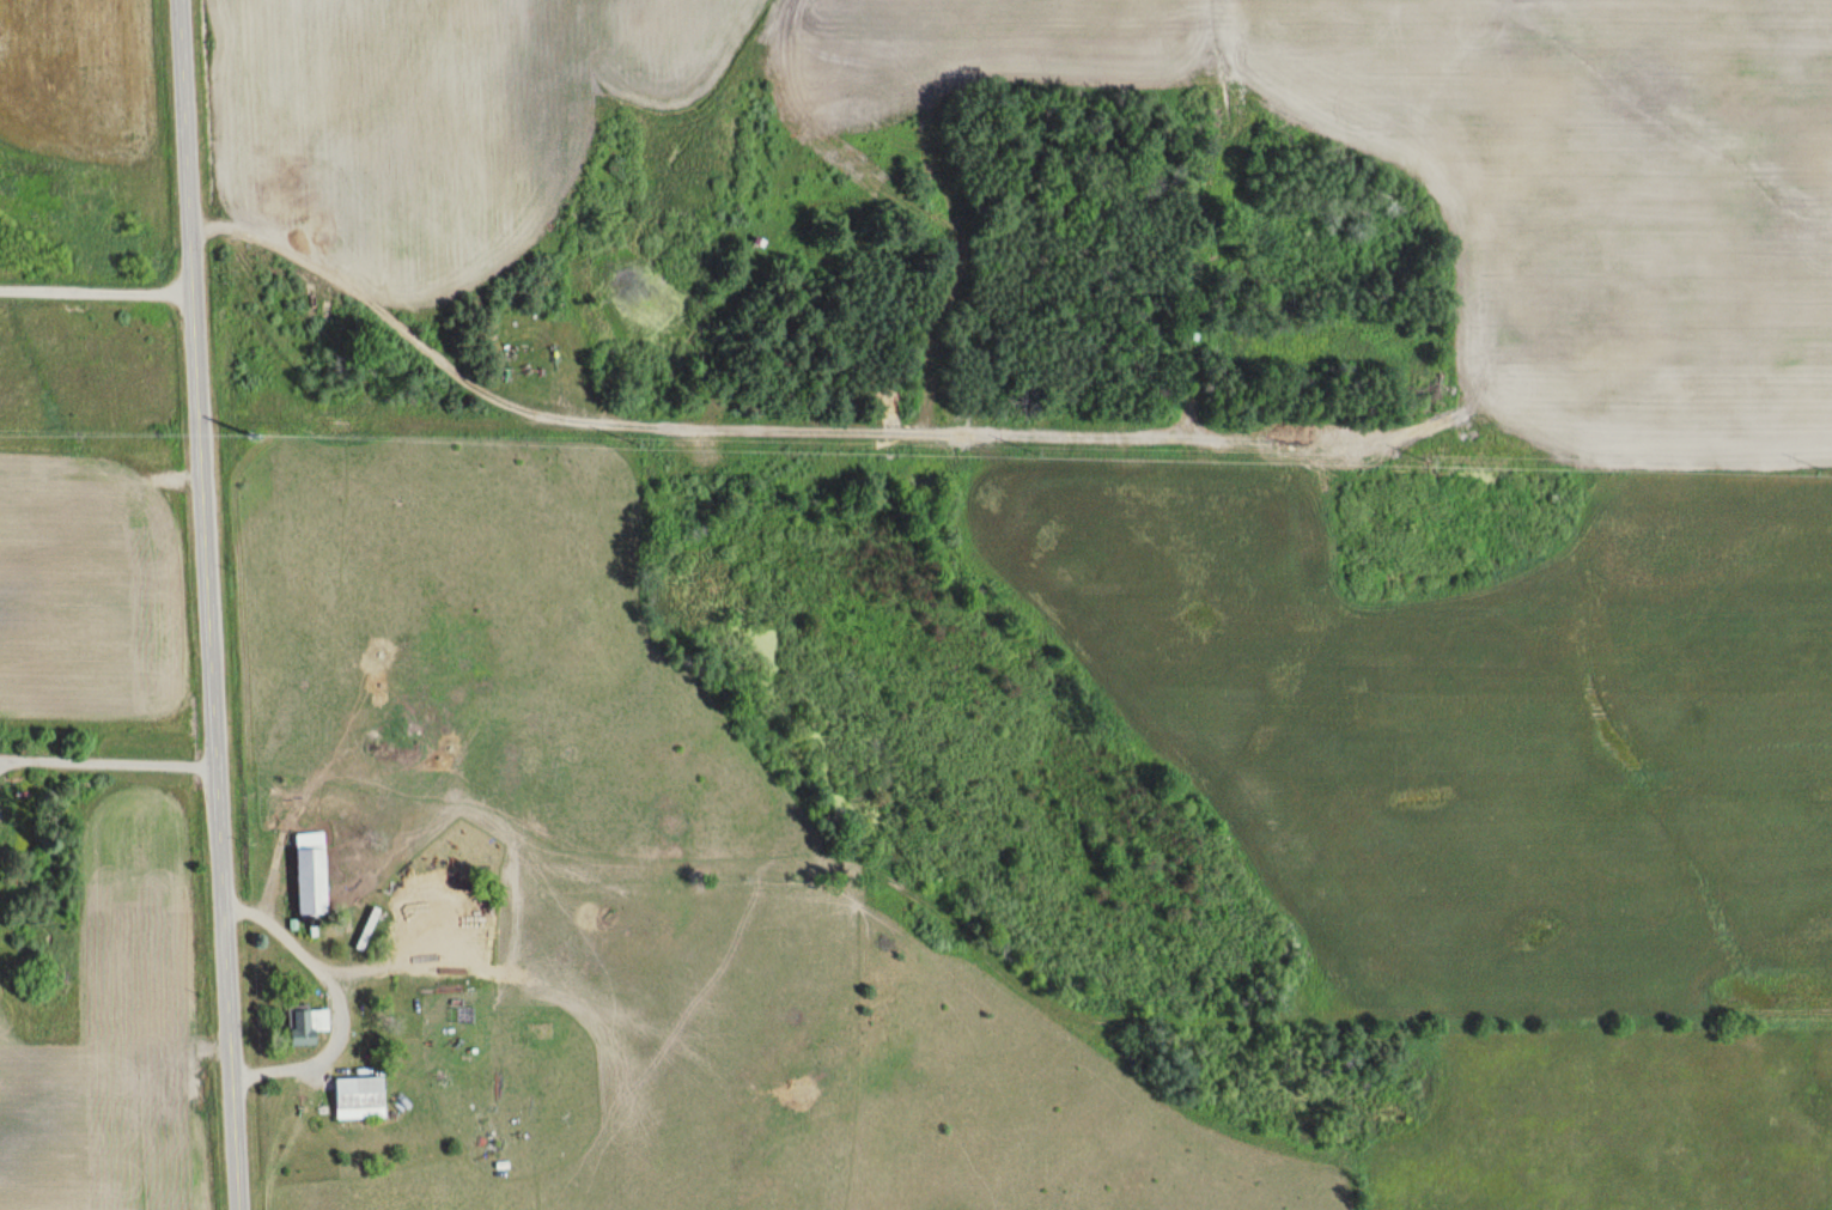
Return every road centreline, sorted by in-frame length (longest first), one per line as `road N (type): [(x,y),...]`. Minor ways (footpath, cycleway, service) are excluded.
road 1 (tertiary): [(233,1209),(176,0)]

